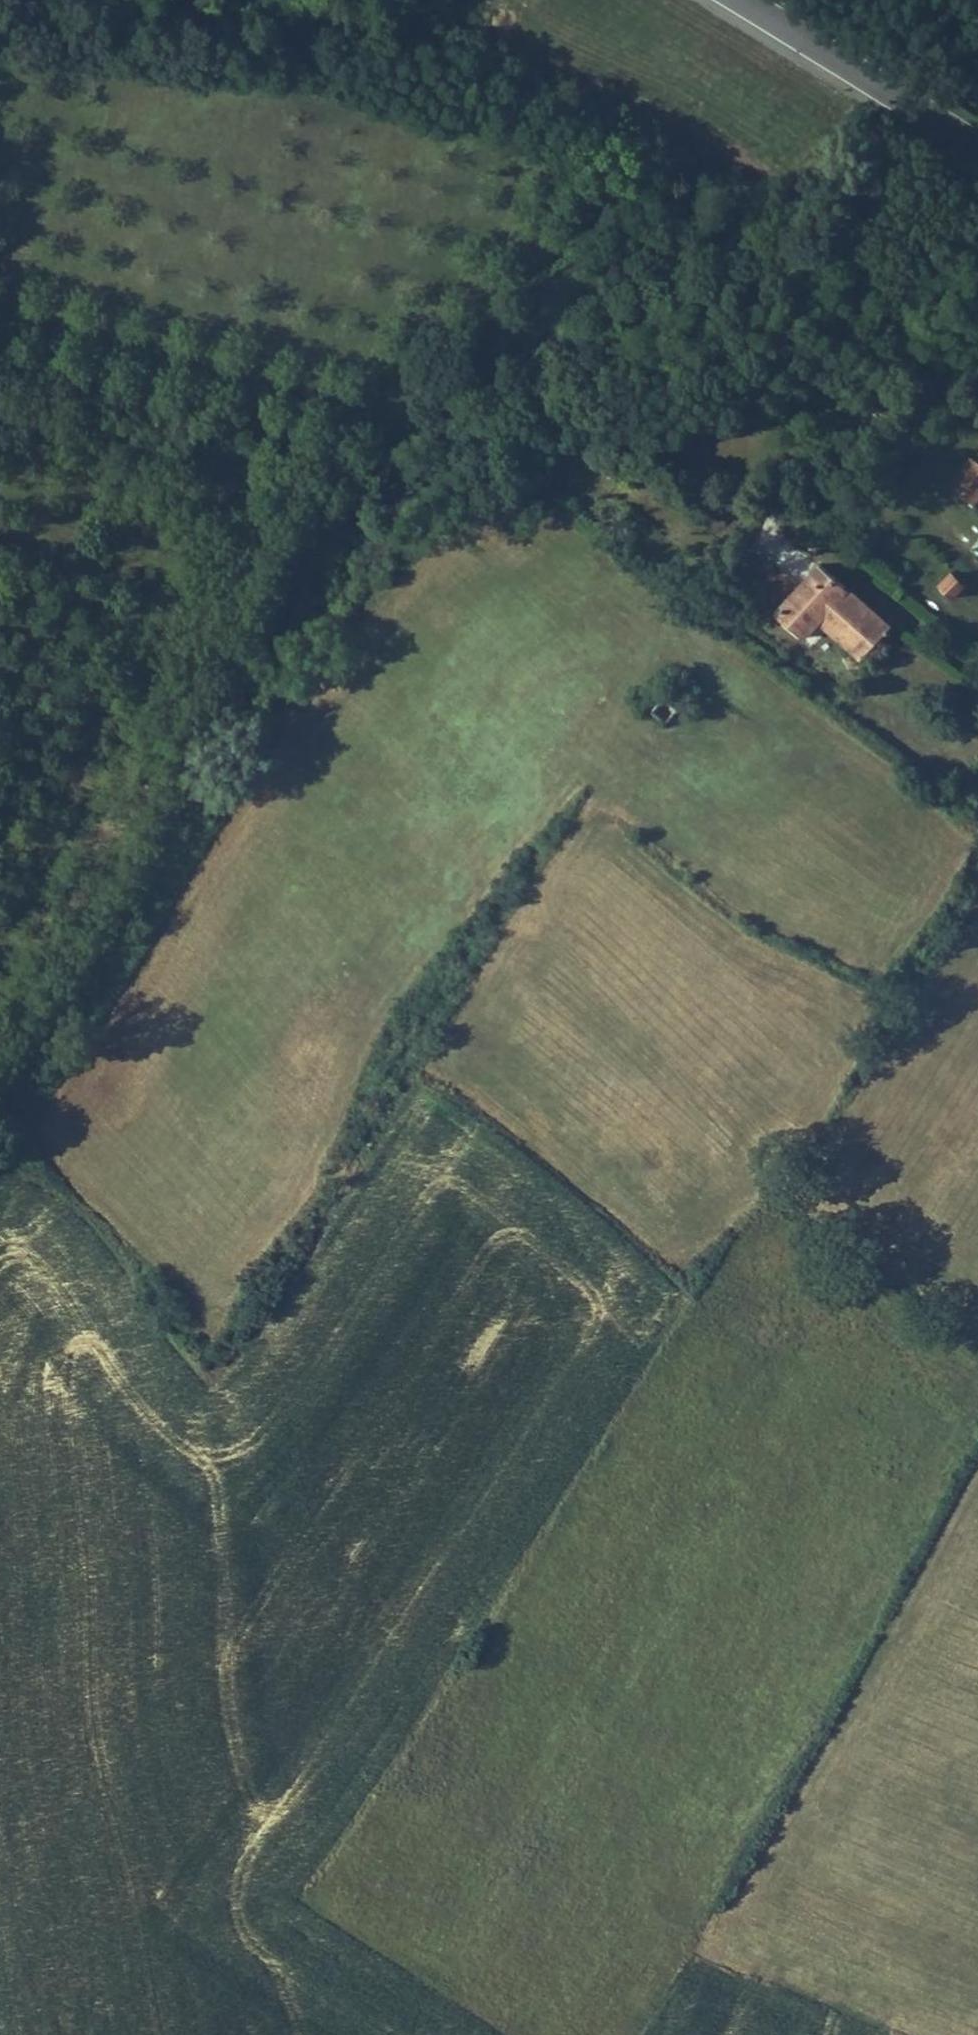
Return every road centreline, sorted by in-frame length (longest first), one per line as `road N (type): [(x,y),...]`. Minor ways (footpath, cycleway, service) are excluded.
road 1 (tertiary): [(745,0),(977,146)]

